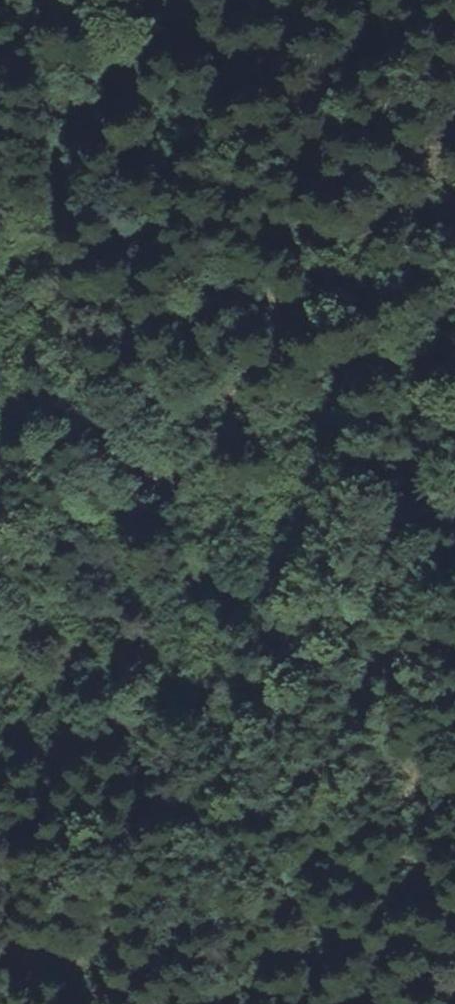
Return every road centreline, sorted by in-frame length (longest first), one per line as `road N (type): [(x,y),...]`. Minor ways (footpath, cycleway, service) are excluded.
road 1 (track): [(0,399),(29,280),(151,0)]

